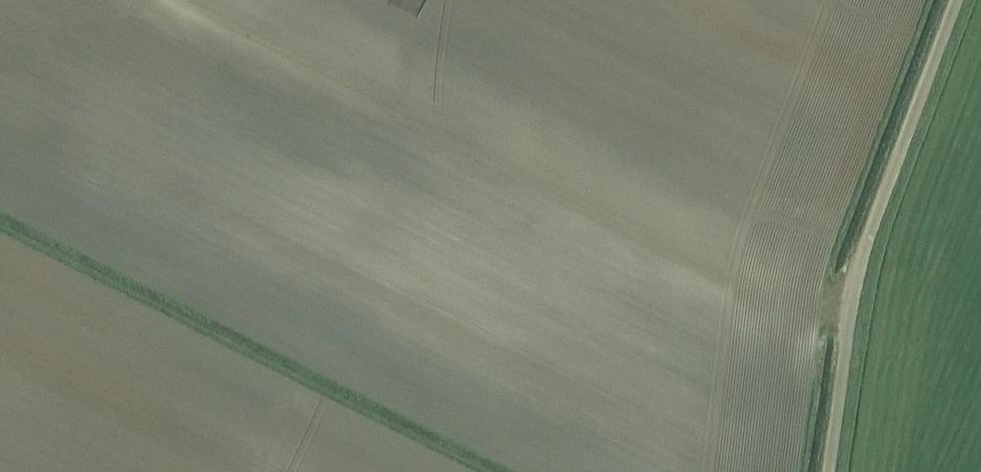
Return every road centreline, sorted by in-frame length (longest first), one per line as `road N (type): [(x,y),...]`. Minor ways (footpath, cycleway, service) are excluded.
road 1 (unclassified): [(829,471),(861,257),(956,0)]

